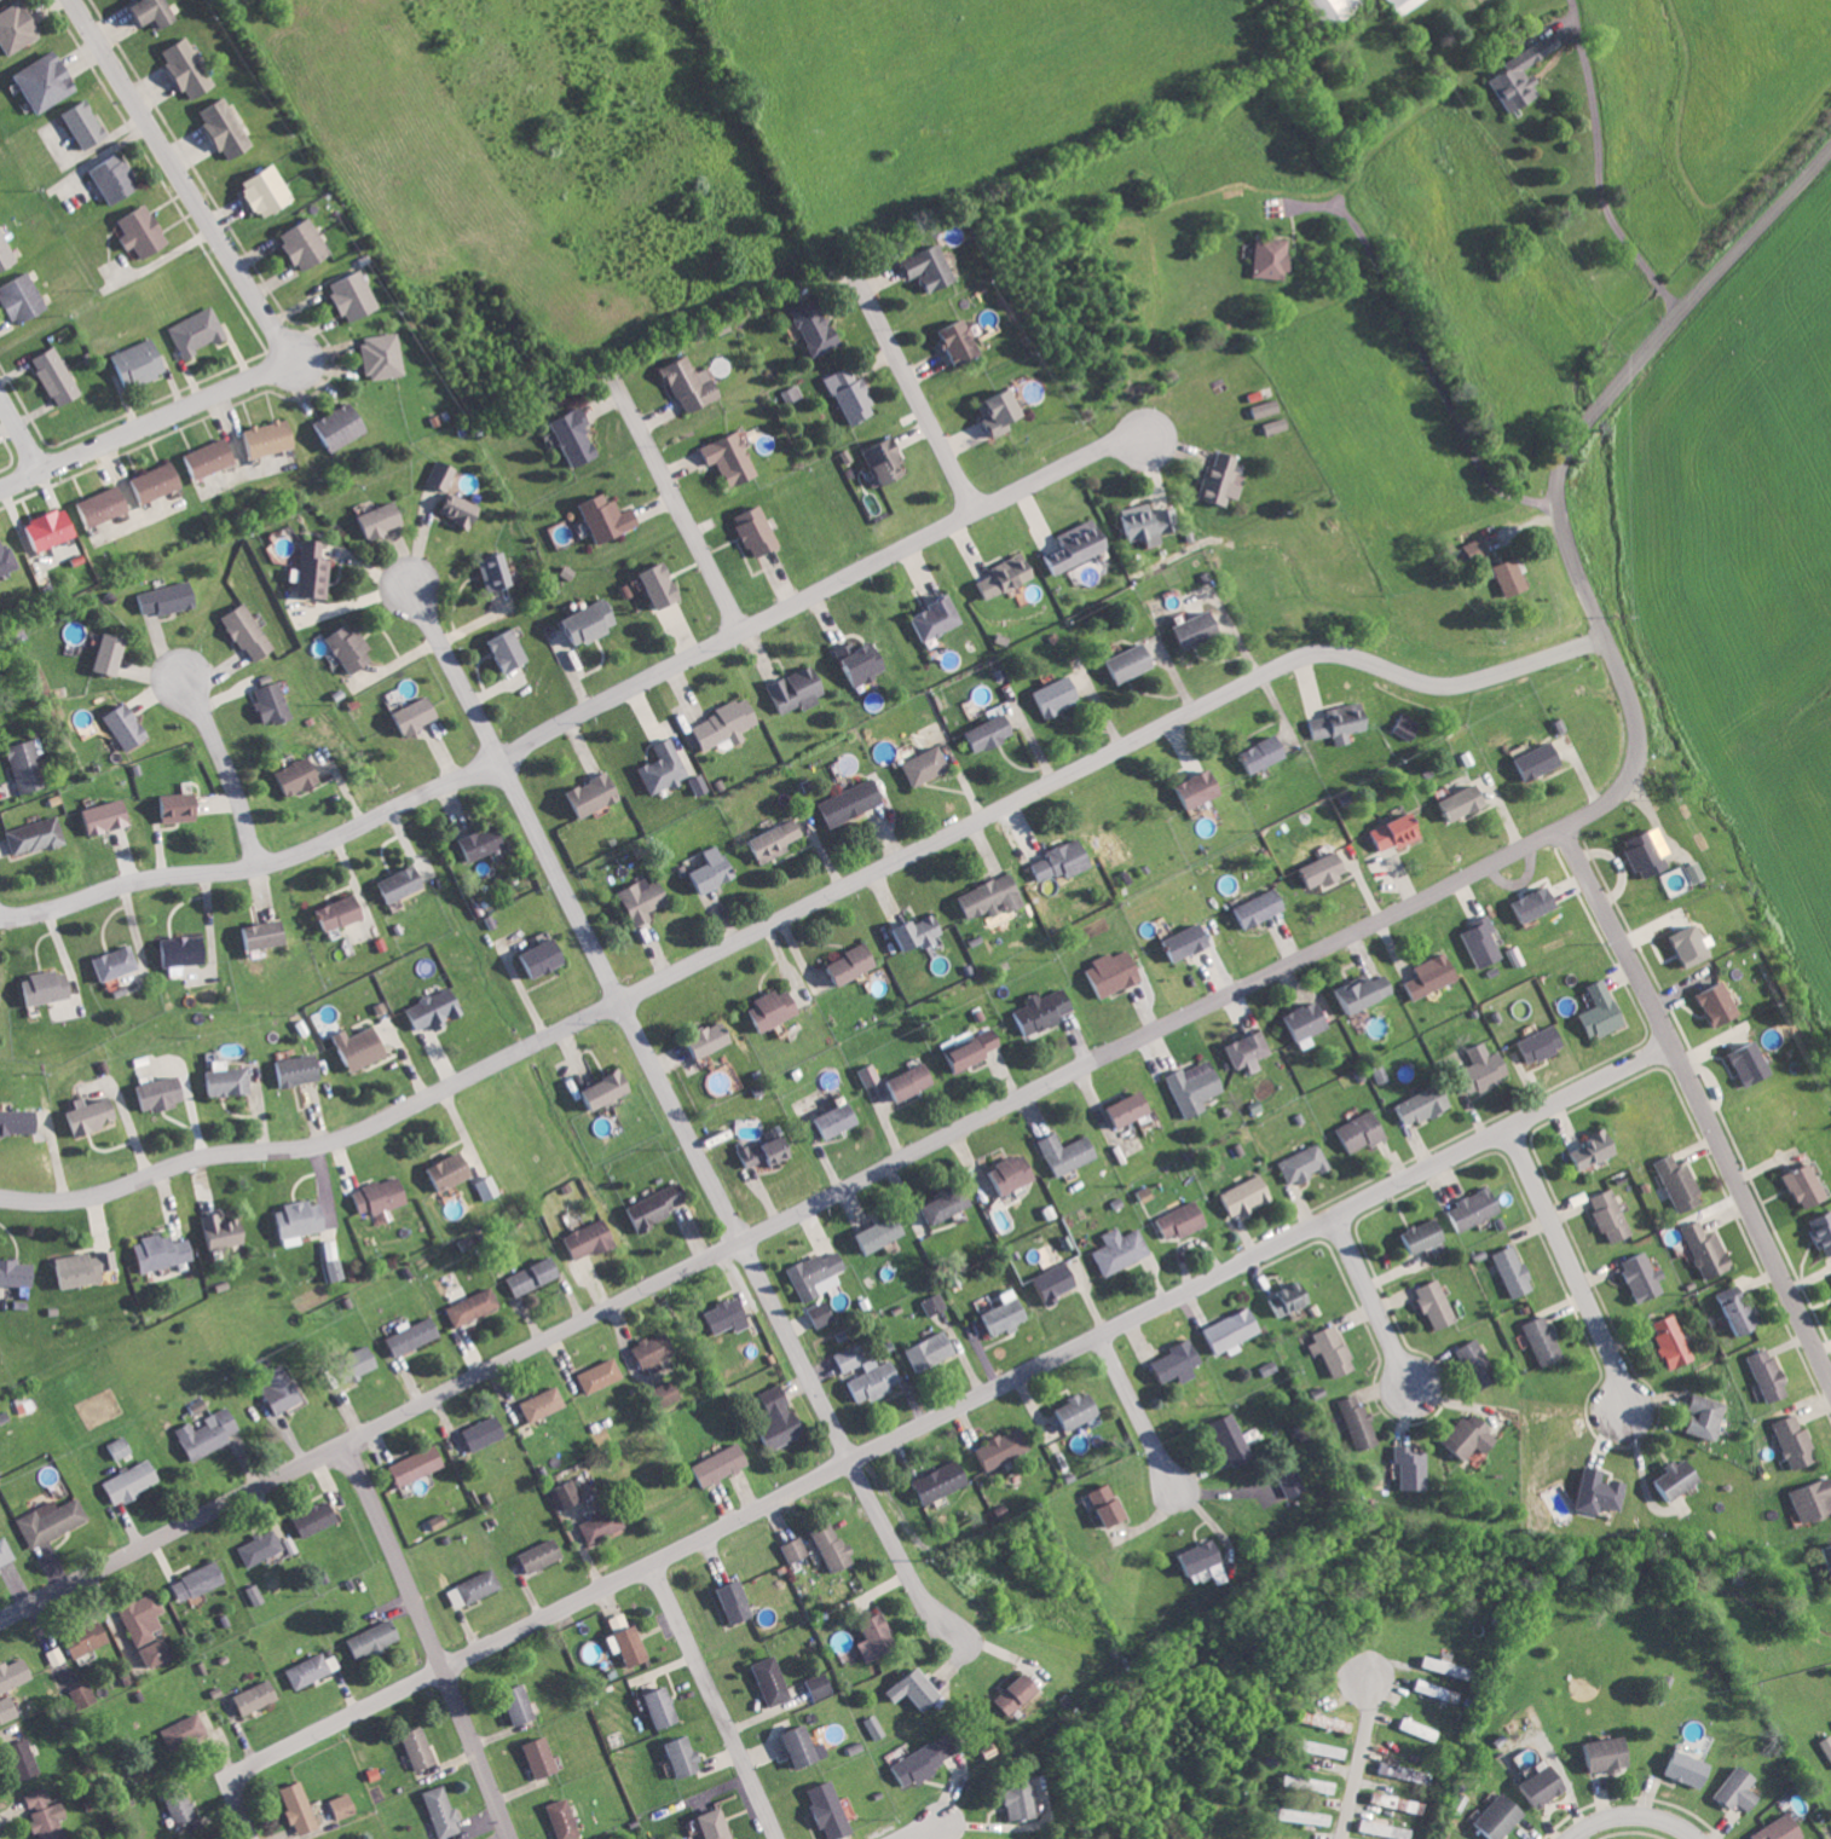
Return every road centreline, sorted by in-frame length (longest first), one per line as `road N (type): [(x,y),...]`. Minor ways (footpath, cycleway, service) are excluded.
road 1 (residential): [(1830,149),(1571,450),(1560,501),(1565,548),(1623,683),(1635,738),(1618,786),(1593,809),(0,1620)]
road 2 (residential): [(1602,637),(1456,682),(1338,655),(1288,661),(363,1127),(322,1141),(184,1162),(79,1197),(0,1196)]
road 3 (residential): [(1667,1043),(262,1756),(235,1793),(248,1838)]
road 4 (residential): [(0,919),(302,852),(501,765),(1132,434)]
road 5 (residential): [(739,1241),(404,576)]
road 6 (residential): [(1559,829),(1830,1383)]
road 7 (residential): [(739,1241),(905,1567),(940,1623),(970,1652)]
road 8 (residential): [(508,1838),(343,1444)]
road 9 (residential): [(291,363),(74,0)]
road 10 (residential): [(0,489),(291,363)]
road 11 (residential): [(775,1838),(648,1563)]
road 12 (residential): [(1504,1127),(1625,1398)]
road 13 (residential): [(980,514),(844,258)]
road 14 (residential): [(743,638),(614,387)]
road 15 (residential): [(256,867),(220,750),(180,661)]
road 16 (residential): [(1330,1215),(1408,1387)]
road 17 (residential): [(1099,1332),(1171,1482)]
road 18 (residential): [(1341,1838),(1375,1687)]
road 19 (residential): [(1571,1838),(1644,1806),(1693,1838)]

